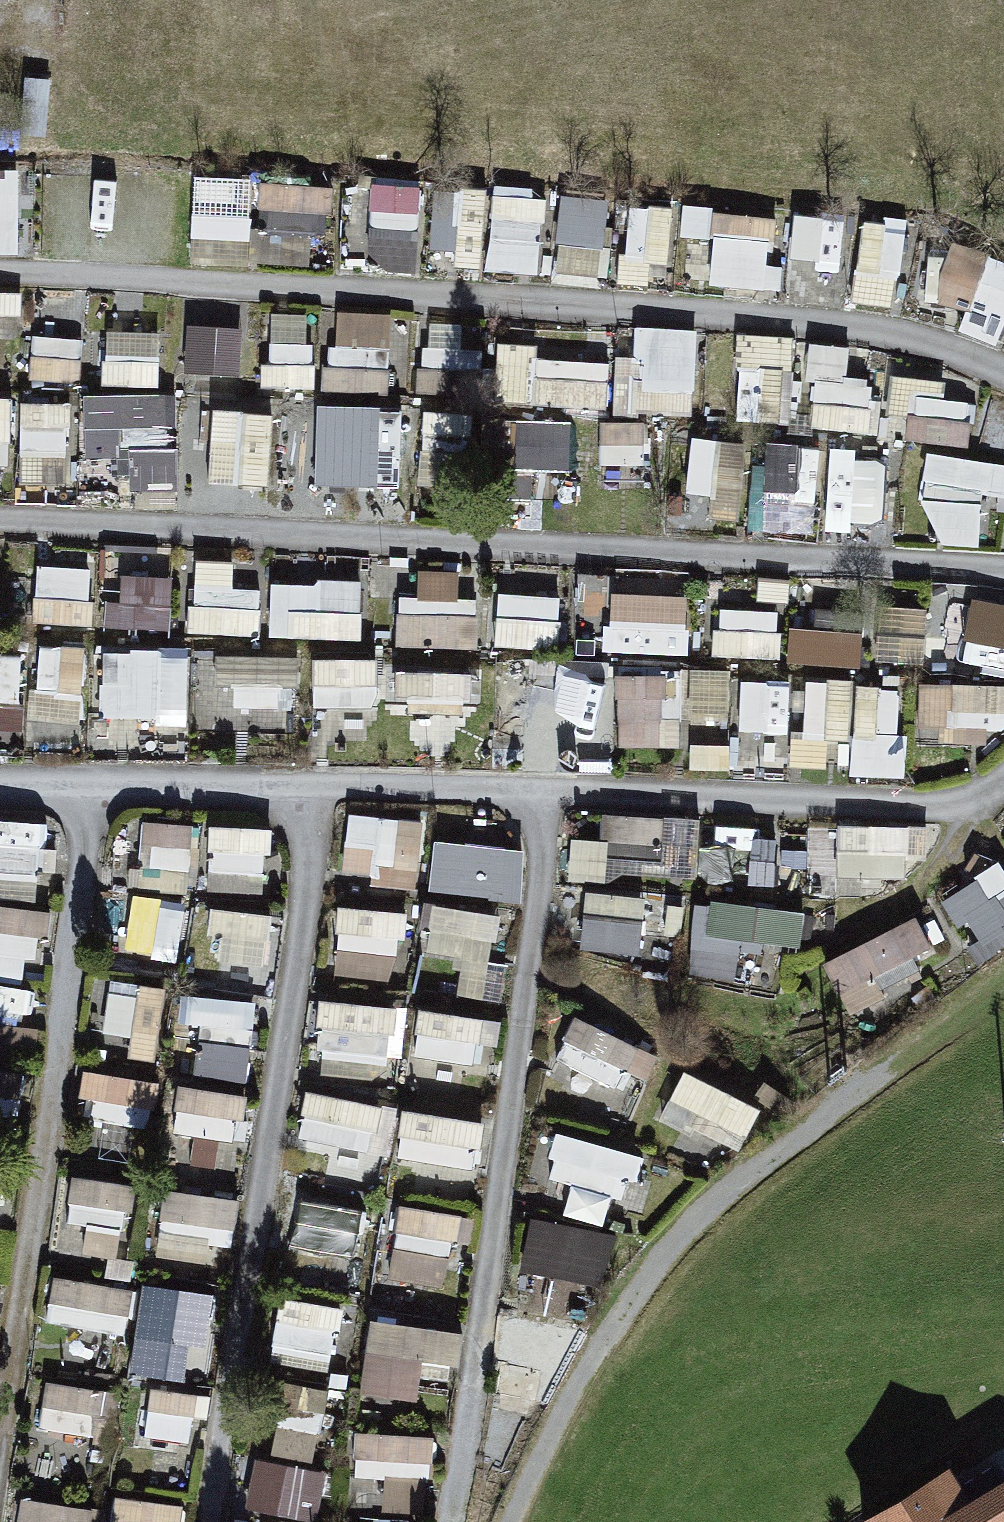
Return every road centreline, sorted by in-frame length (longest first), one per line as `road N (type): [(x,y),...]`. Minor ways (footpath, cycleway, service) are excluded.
road 1 (track): [(467,1521),(557,783)]
road 2 (track): [(335,785),(230,1521)]
road 3 (track): [(113,794),(4,1521)]

